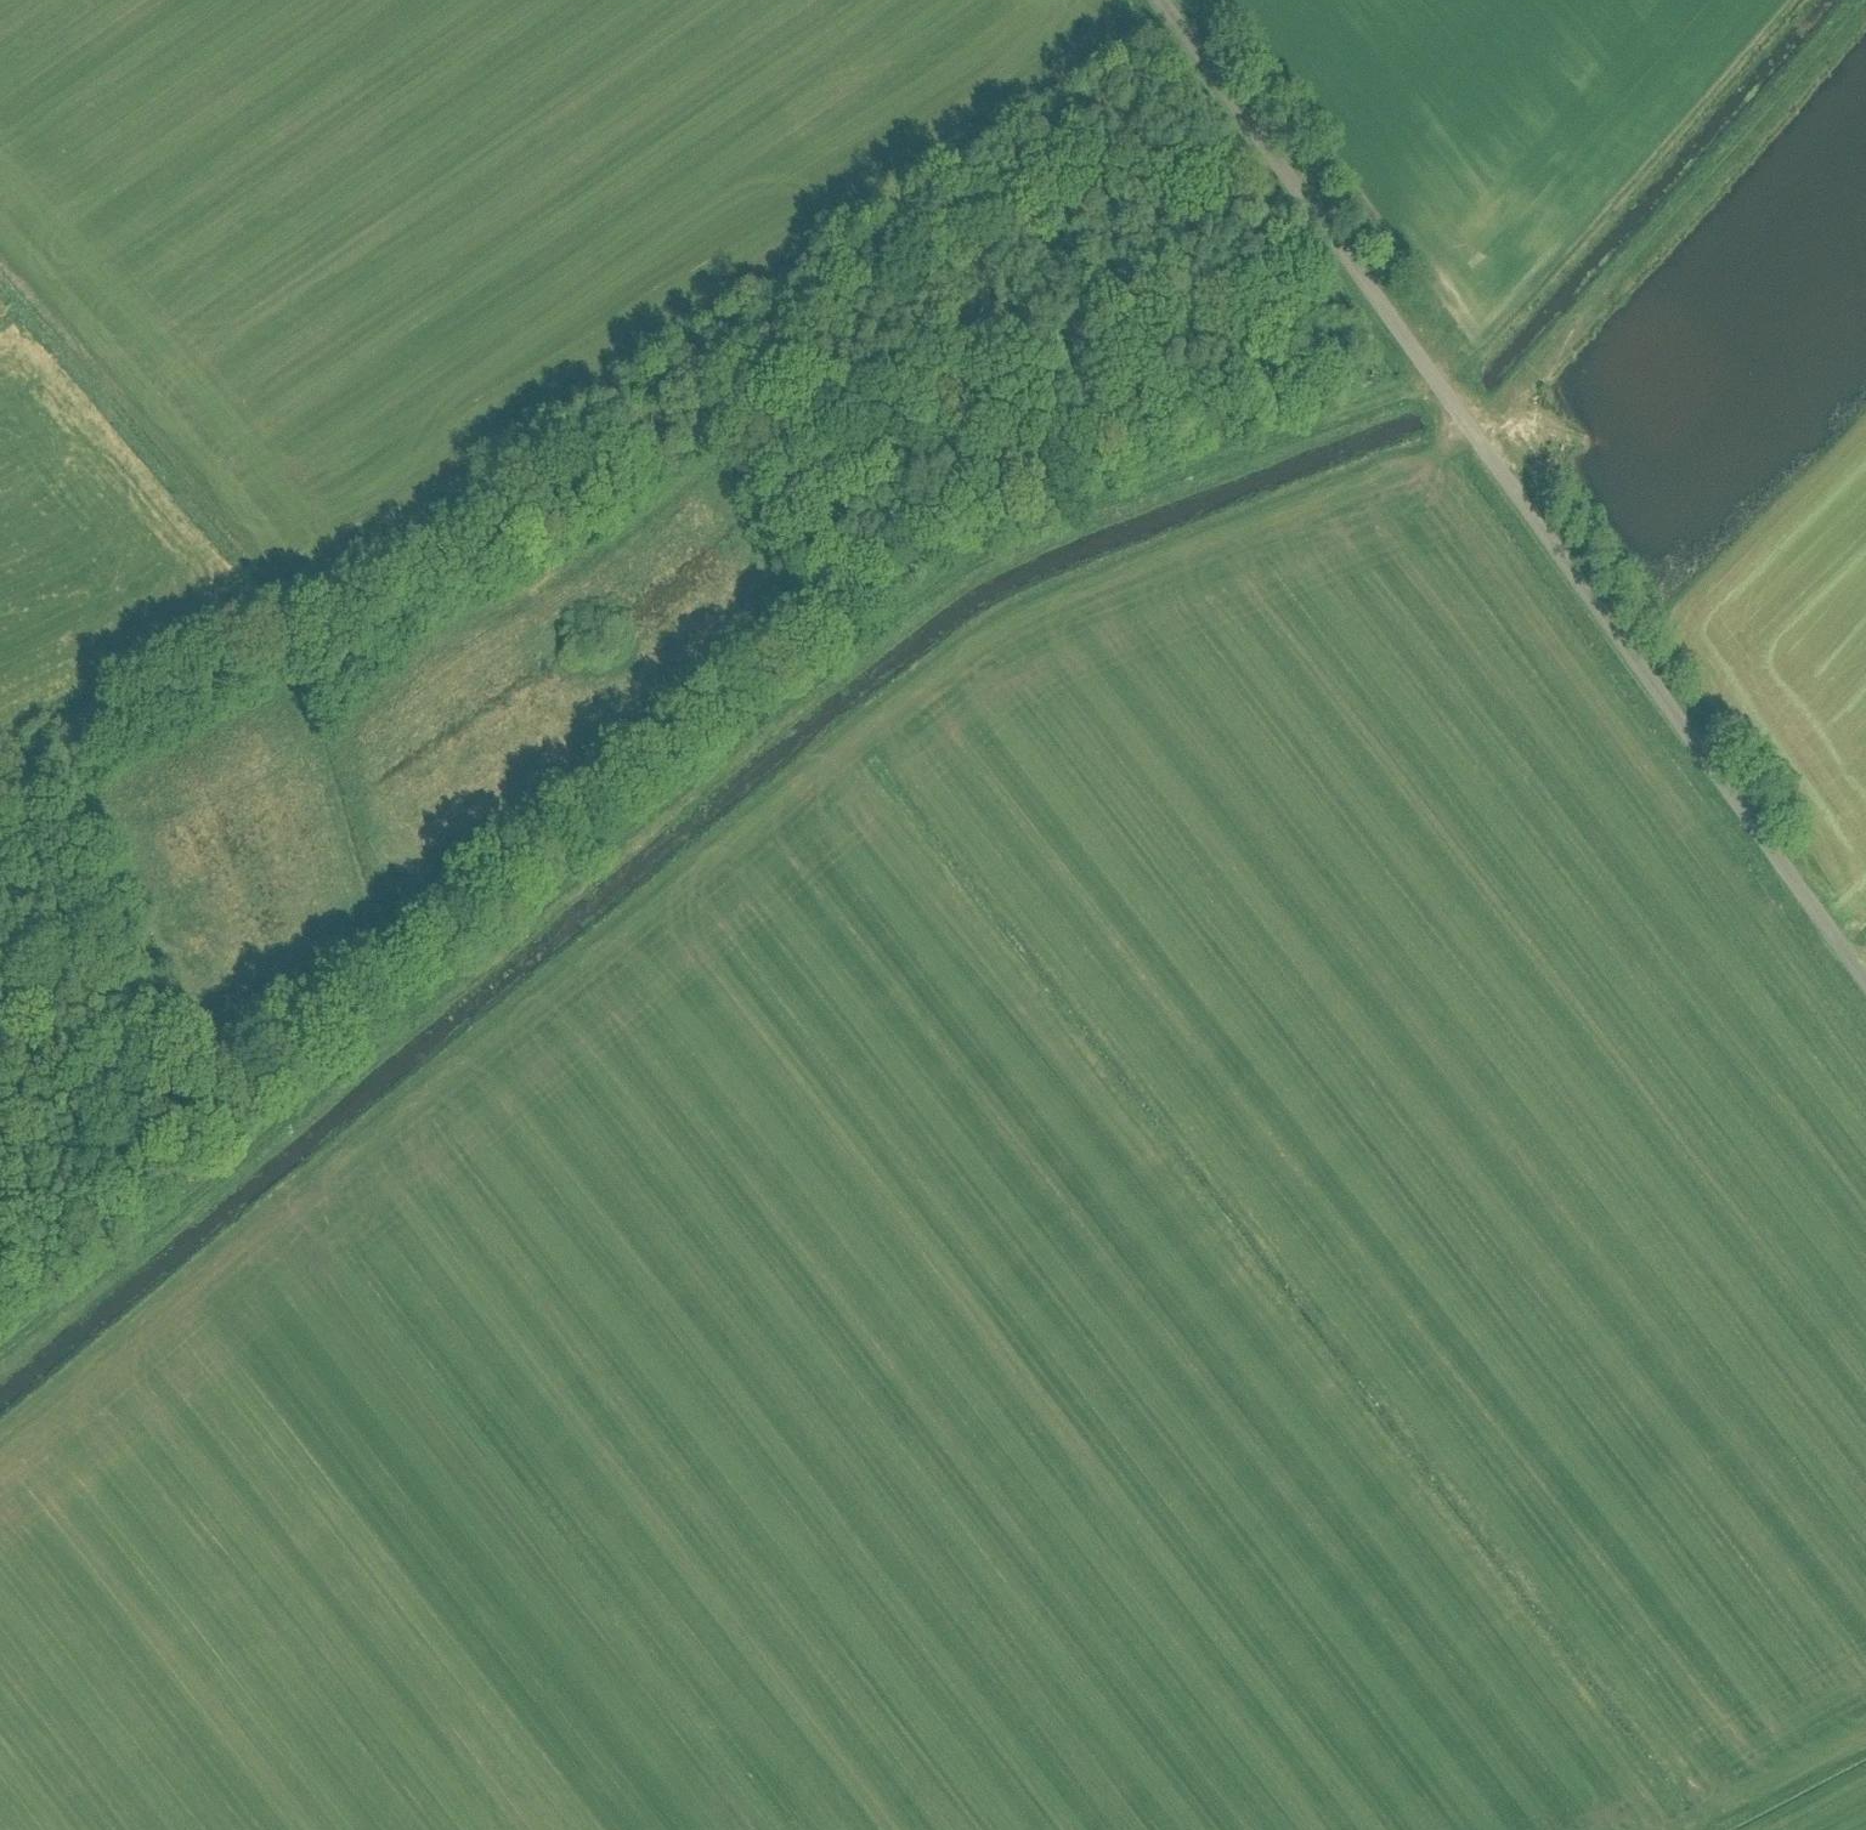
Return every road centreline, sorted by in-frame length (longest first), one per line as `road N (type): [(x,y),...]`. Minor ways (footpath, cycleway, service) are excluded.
road 1 (track): [(1437,384),(964,572),(0,1372)]
road 2 (unclassified): [(1865,982),(1164,0)]
road 3 (track): [(1463,421),(1564,343),(1865,1)]

